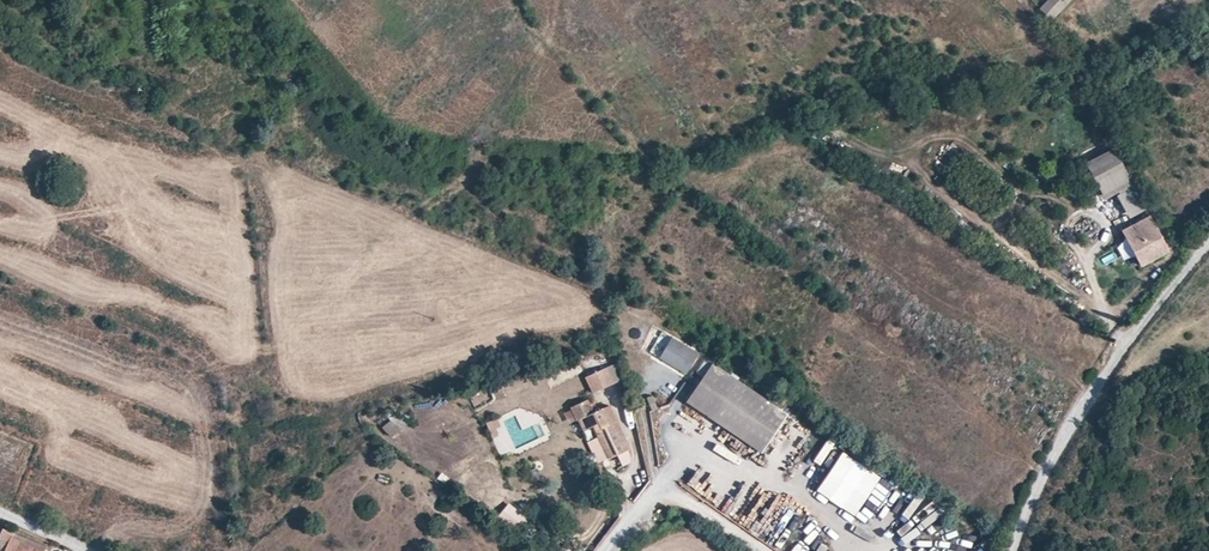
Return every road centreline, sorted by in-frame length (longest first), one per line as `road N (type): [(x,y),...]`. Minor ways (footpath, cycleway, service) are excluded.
road 1 (unclassified): [(1208,238),(1084,400),(1051,456),(1017,550)]

